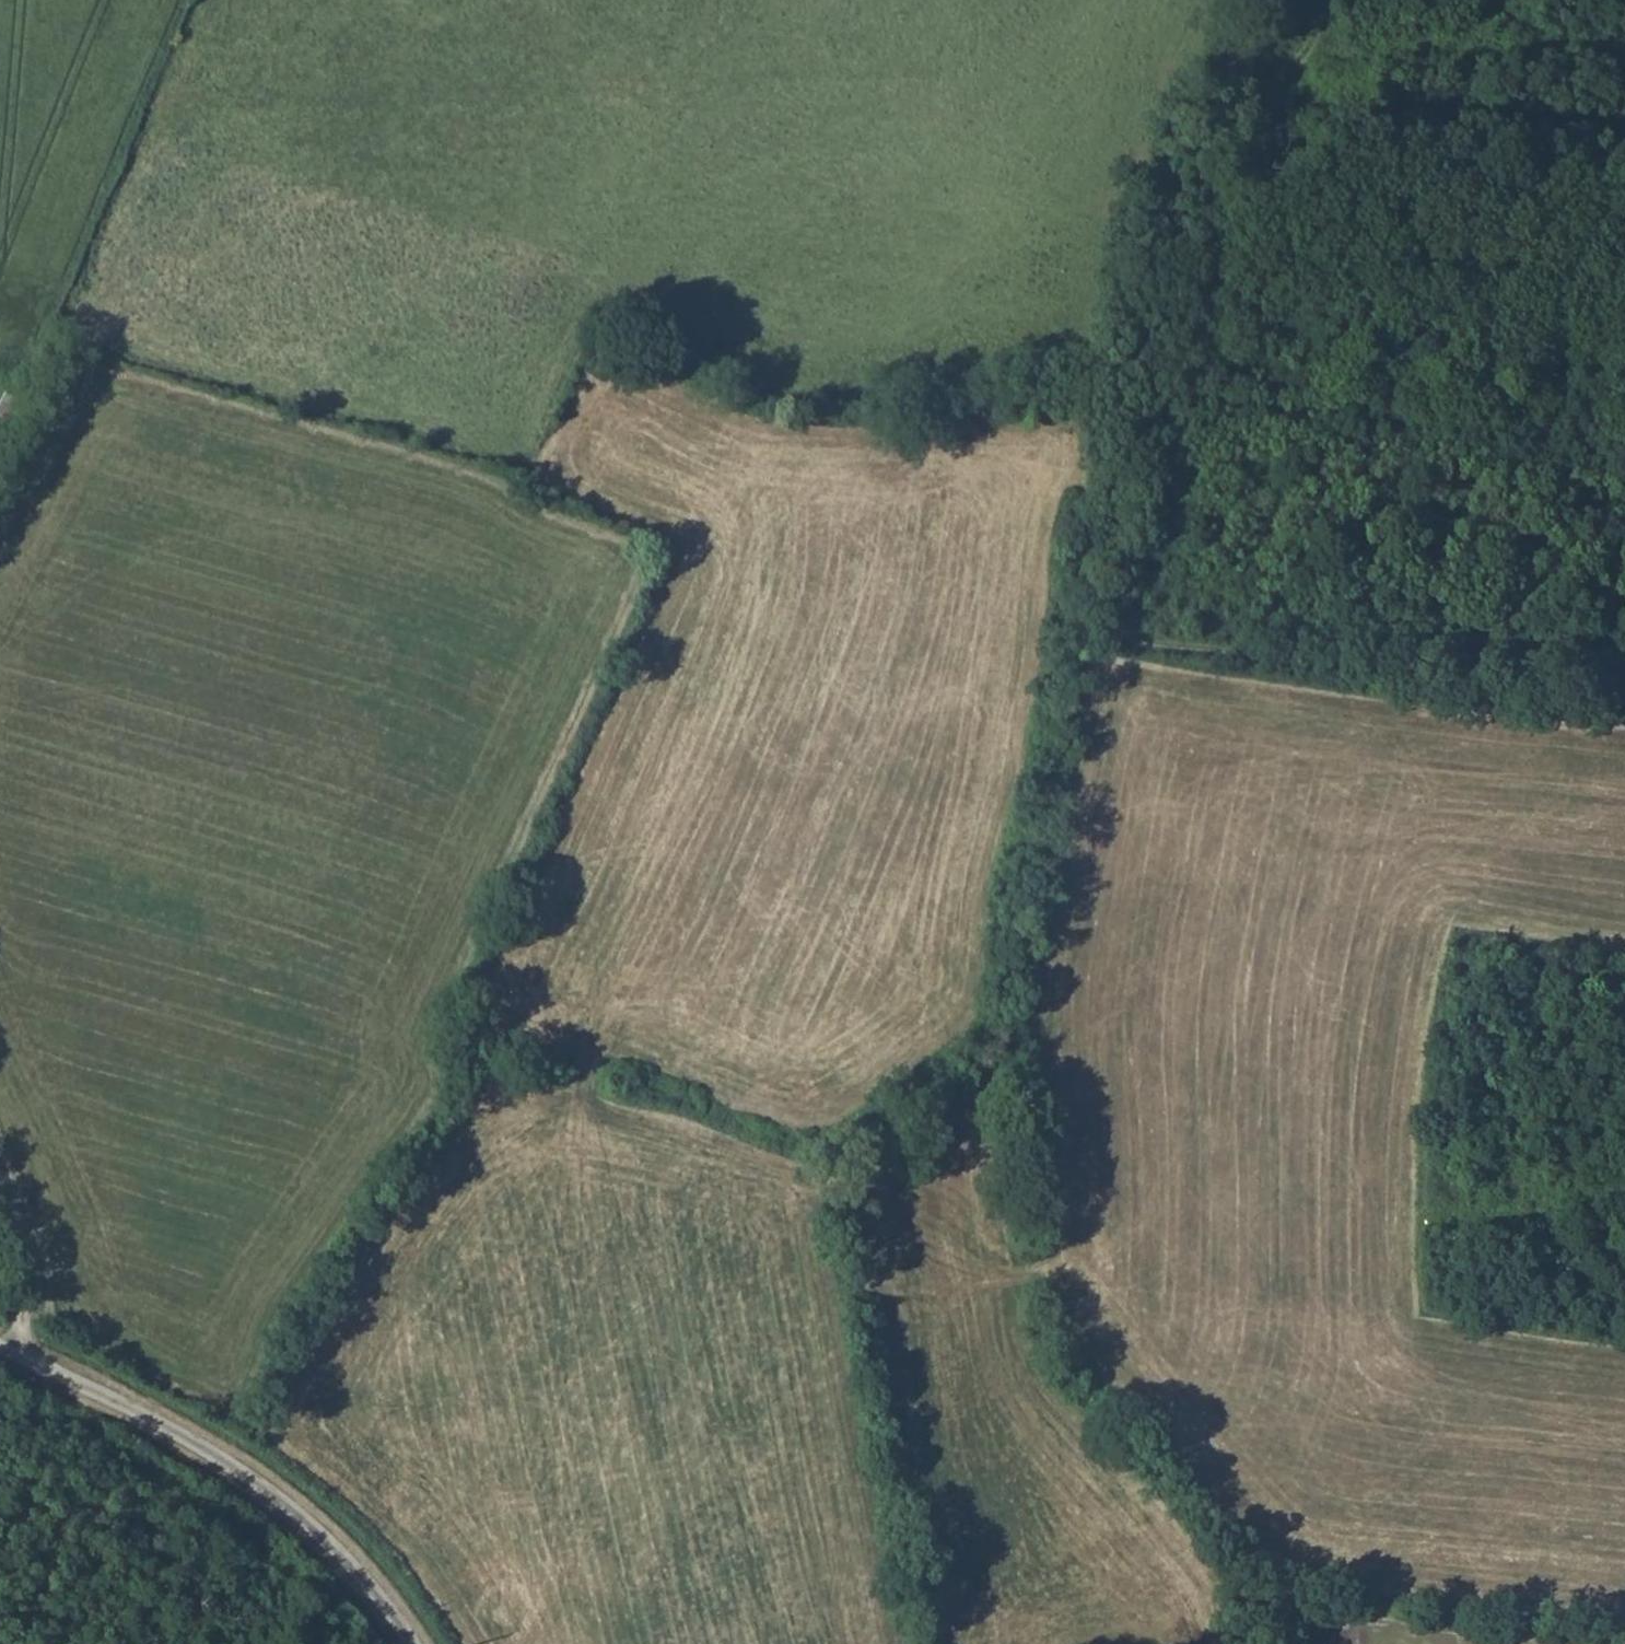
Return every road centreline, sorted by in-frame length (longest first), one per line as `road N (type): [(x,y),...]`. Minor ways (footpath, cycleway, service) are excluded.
road 1 (track): [(1624,702),(1217,652),(1124,638),(1113,628),(1126,439),(1200,134),(1255,0)]
road 2 (unclassified): [(406,1643),(363,1584),(257,1488),(0,1350)]

